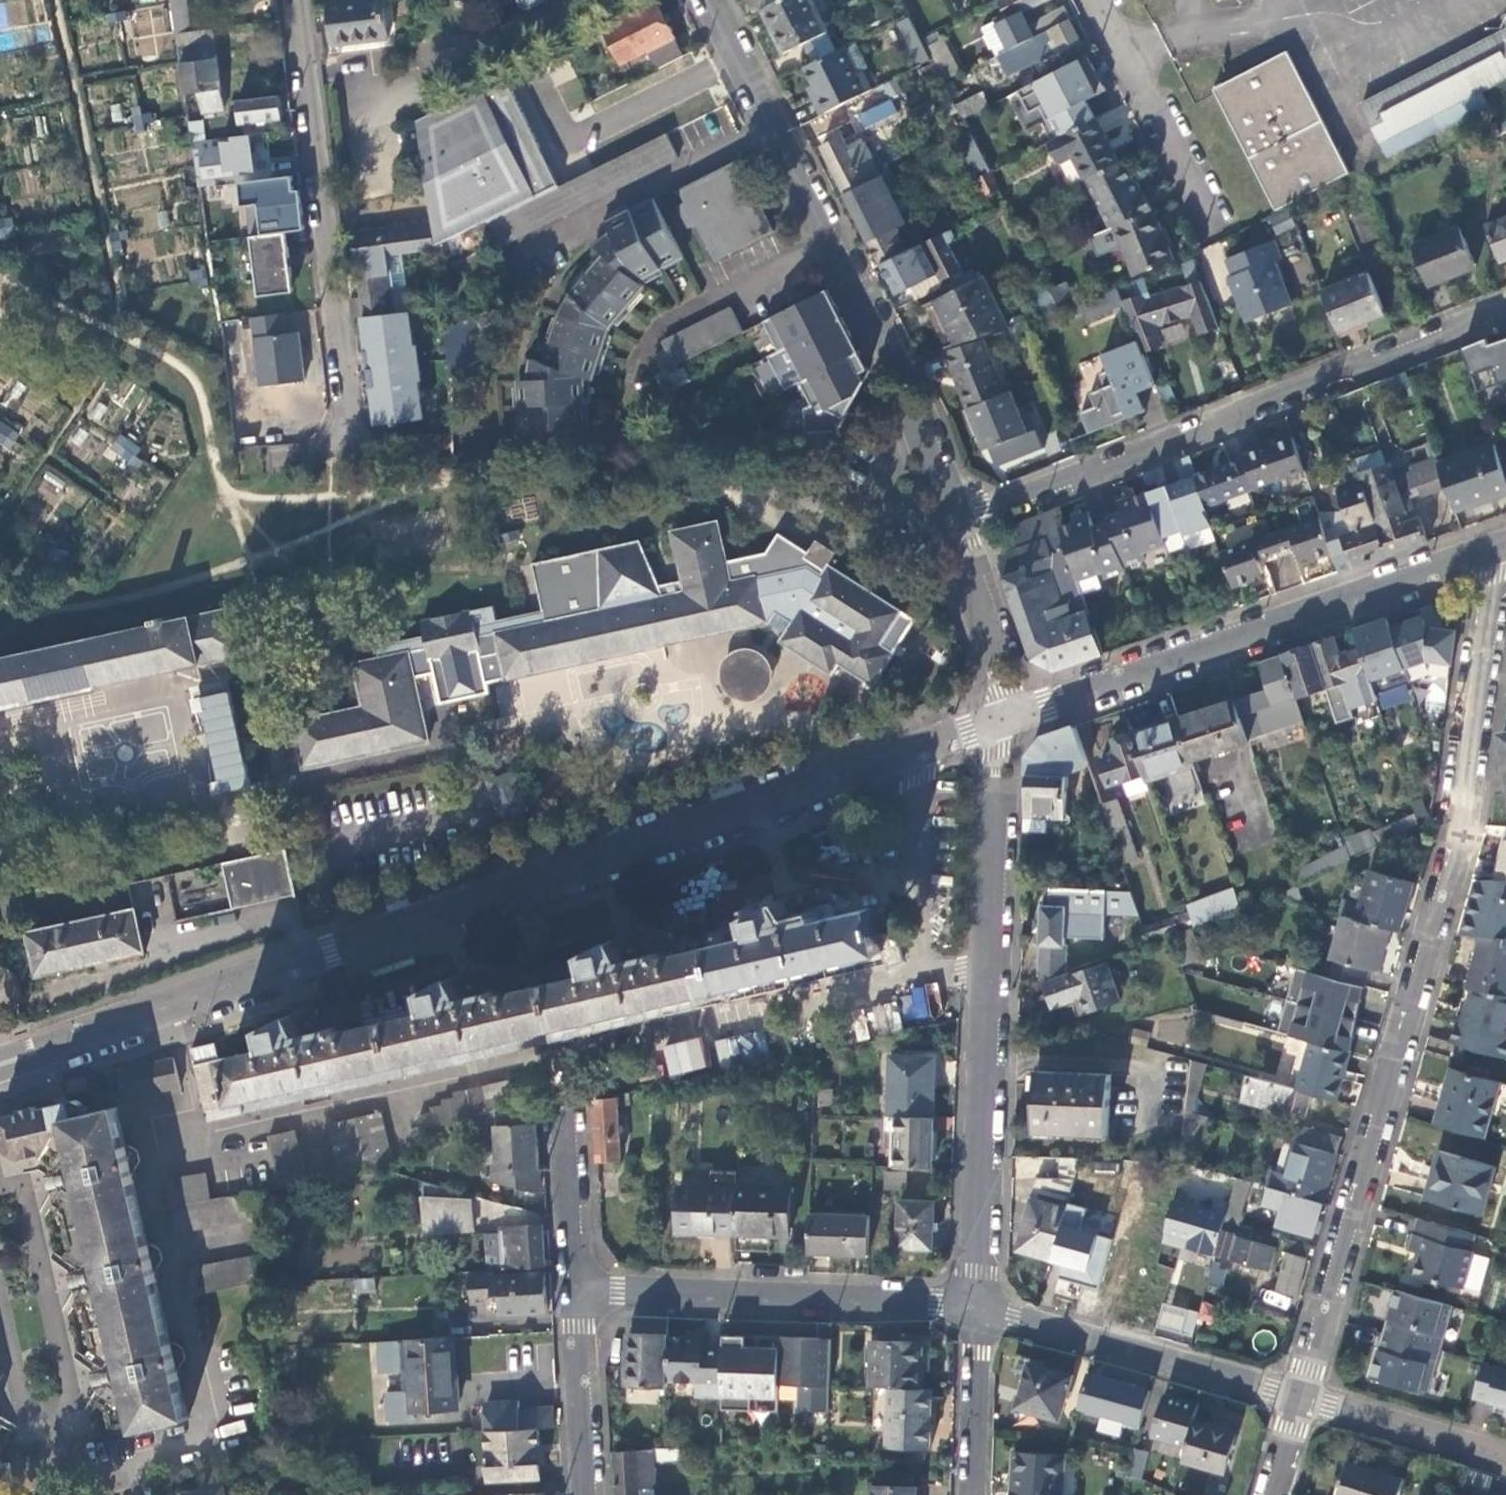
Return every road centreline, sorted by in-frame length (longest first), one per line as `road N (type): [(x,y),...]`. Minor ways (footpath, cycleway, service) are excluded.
road 1 (residential): [(0,1068),(1013,716)]
road 2 (residential): [(1298,1400),(1460,831),(1505,551)]
road 3 (residential): [(1013,716),(995,756),(977,1307)]
road 4 (residential): [(951,526),(1505,311)]
road 5 (residential): [(708,0),(916,419),(951,526)]
road 6 (residential): [(1013,716),(1505,545)]
road 7 (residential): [(294,0),(355,453)]
road 8 (residential): [(579,1300),(977,1307)]
road 9 (residential): [(977,1307),(1298,1400)]
road 10 (residential): [(1095,0),(1214,230)]
road 11 (residential): [(1298,1400),(1505,1459)]
road 12 (residential): [(579,1300),(563,1087)]
road 13 (residential): [(951,526),(1013,716)]
road 14 (residential): [(588,1494),(579,1300)]
road 15 (residential): [(977,1307),(971,1494)]

